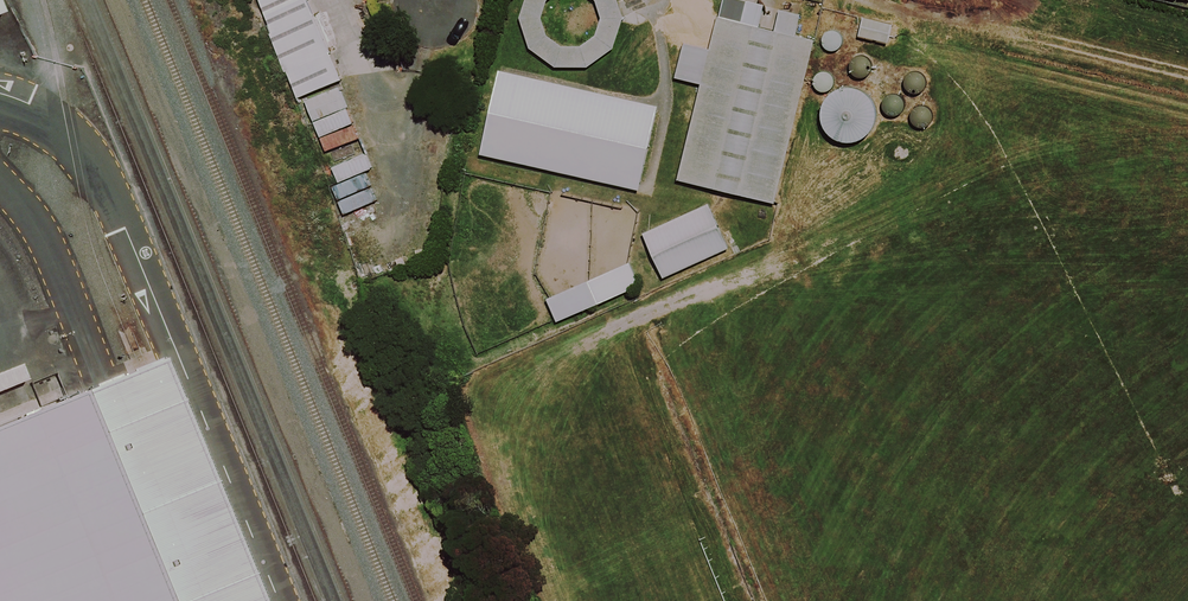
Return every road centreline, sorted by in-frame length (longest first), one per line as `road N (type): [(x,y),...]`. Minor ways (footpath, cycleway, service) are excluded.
road 1 (track): [(1187,60),(962,0)]

